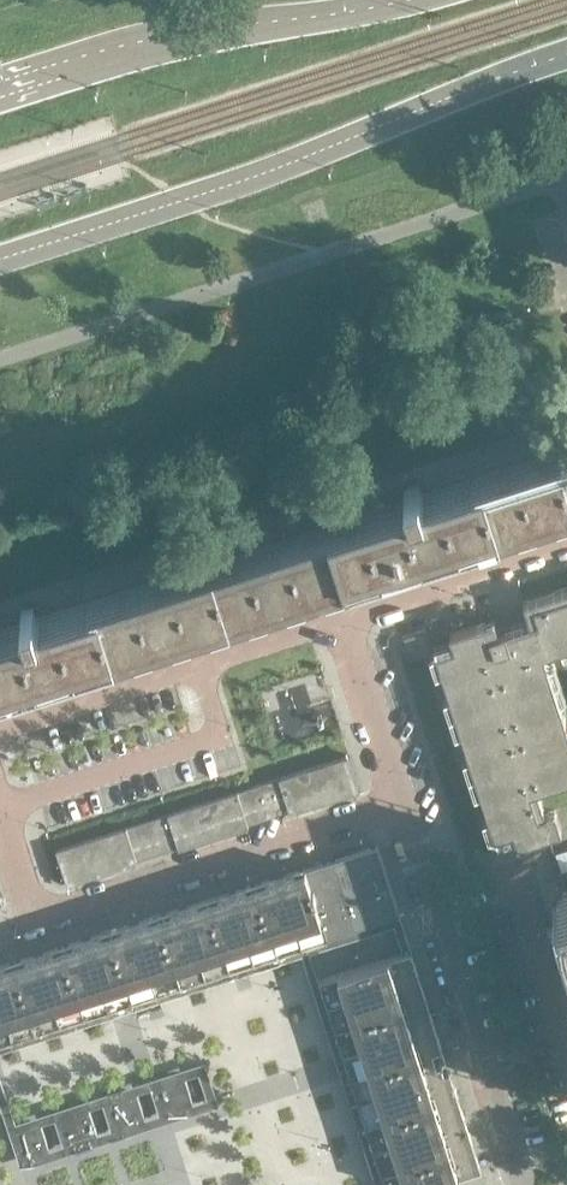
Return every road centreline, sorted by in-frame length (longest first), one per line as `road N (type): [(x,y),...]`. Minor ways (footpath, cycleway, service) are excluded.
road 1 (secondary): [(0,259),(180,201),(566,54)]
road 2 (unclassified): [(403,807),(38,921),(1,807)]
road 3 (secondary): [(405,0),(203,35),(0,92)]
road 4 (unclassified): [(197,666),(220,734),(1,807)]
road 5 (unclassified): [(524,1184),(434,900)]
road 6 (unclassified): [(566,1047),(512,874),(434,900)]
road 7 (unclassified): [(342,619),(566,544)]
road 8 (unclassified): [(0,728),(197,666)]
road 9 (unclassified): [(403,807),(342,619)]
road 10 (unclassified): [(197,666),(342,619)]

